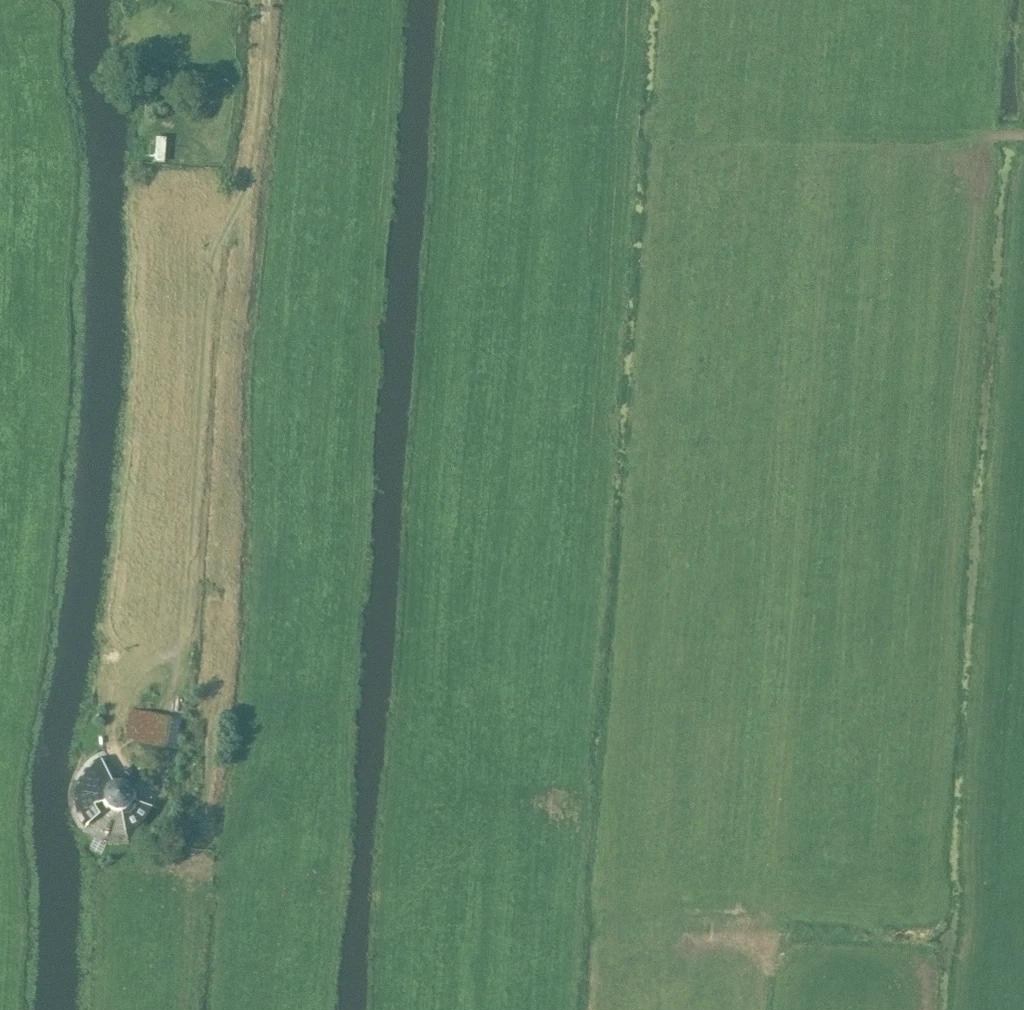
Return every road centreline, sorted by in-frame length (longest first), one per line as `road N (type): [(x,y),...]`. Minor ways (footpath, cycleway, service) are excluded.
road 1 (track): [(156,721),(184,675),(213,255),(247,185)]
road 2 (track): [(265,0),(247,185)]

